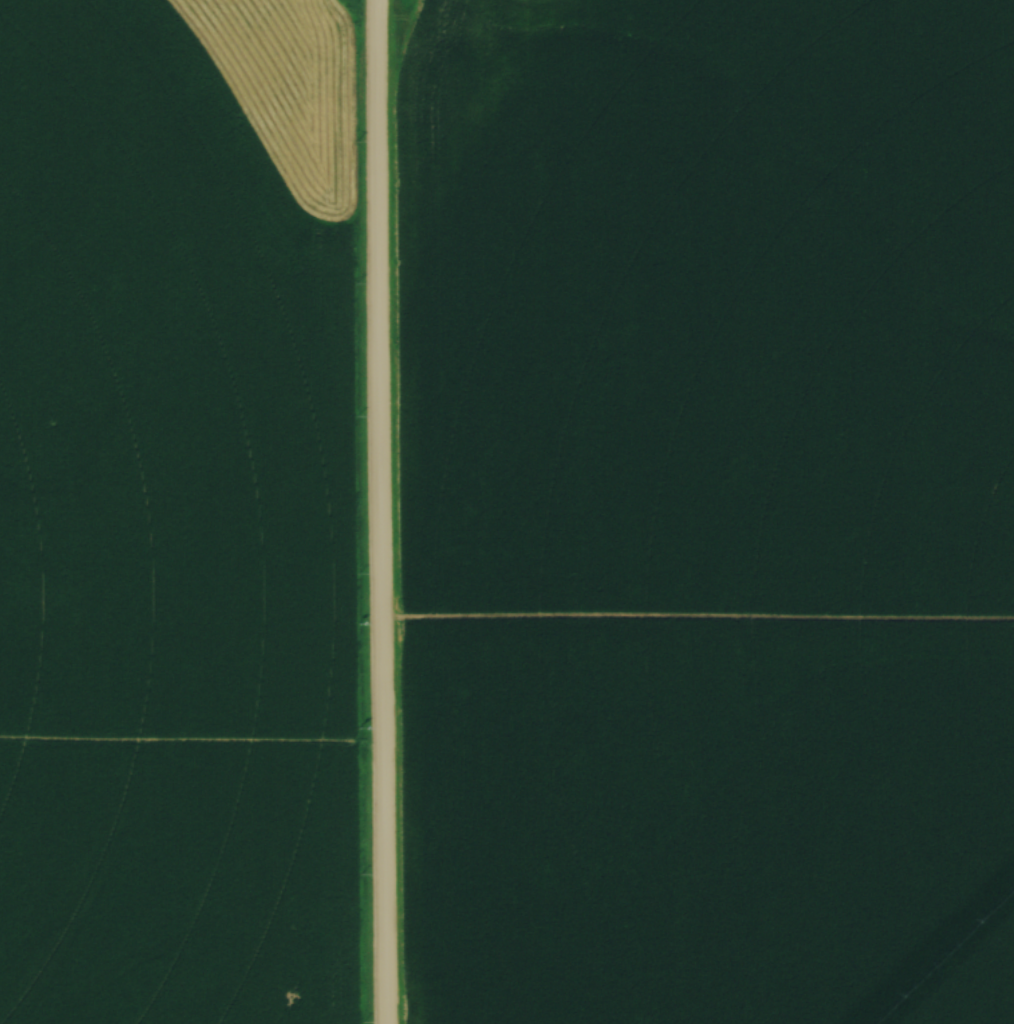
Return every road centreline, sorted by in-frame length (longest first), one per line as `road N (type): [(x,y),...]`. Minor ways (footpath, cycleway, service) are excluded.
road 1 (tertiary): [(386,1023),(374,0)]

